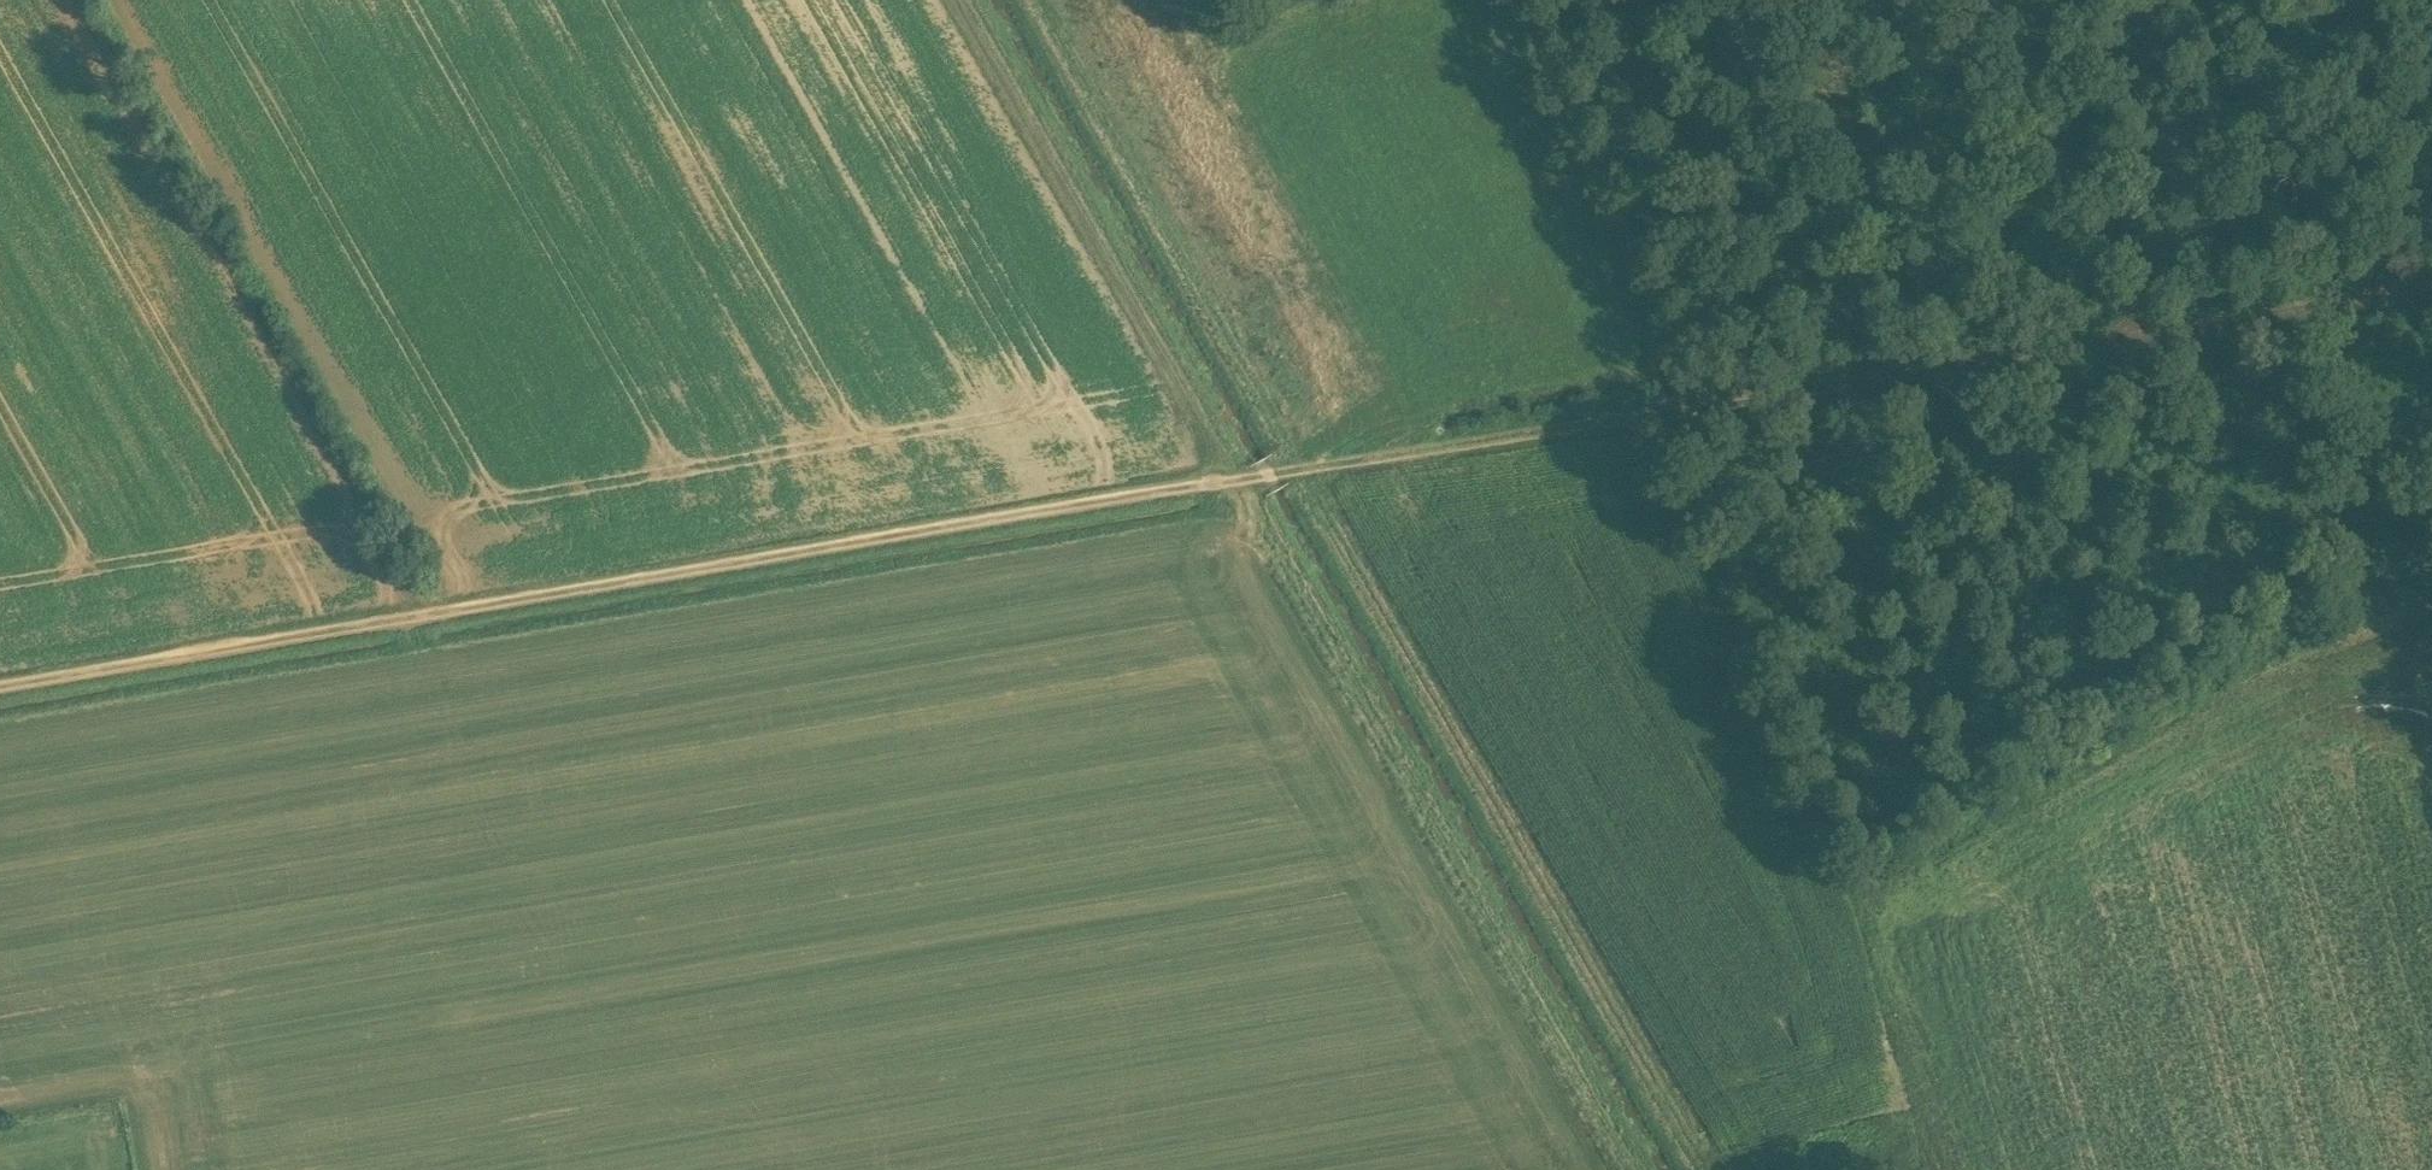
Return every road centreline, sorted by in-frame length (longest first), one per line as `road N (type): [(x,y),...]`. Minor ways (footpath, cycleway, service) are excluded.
road 1 (track): [(2431,292),(0,697)]

